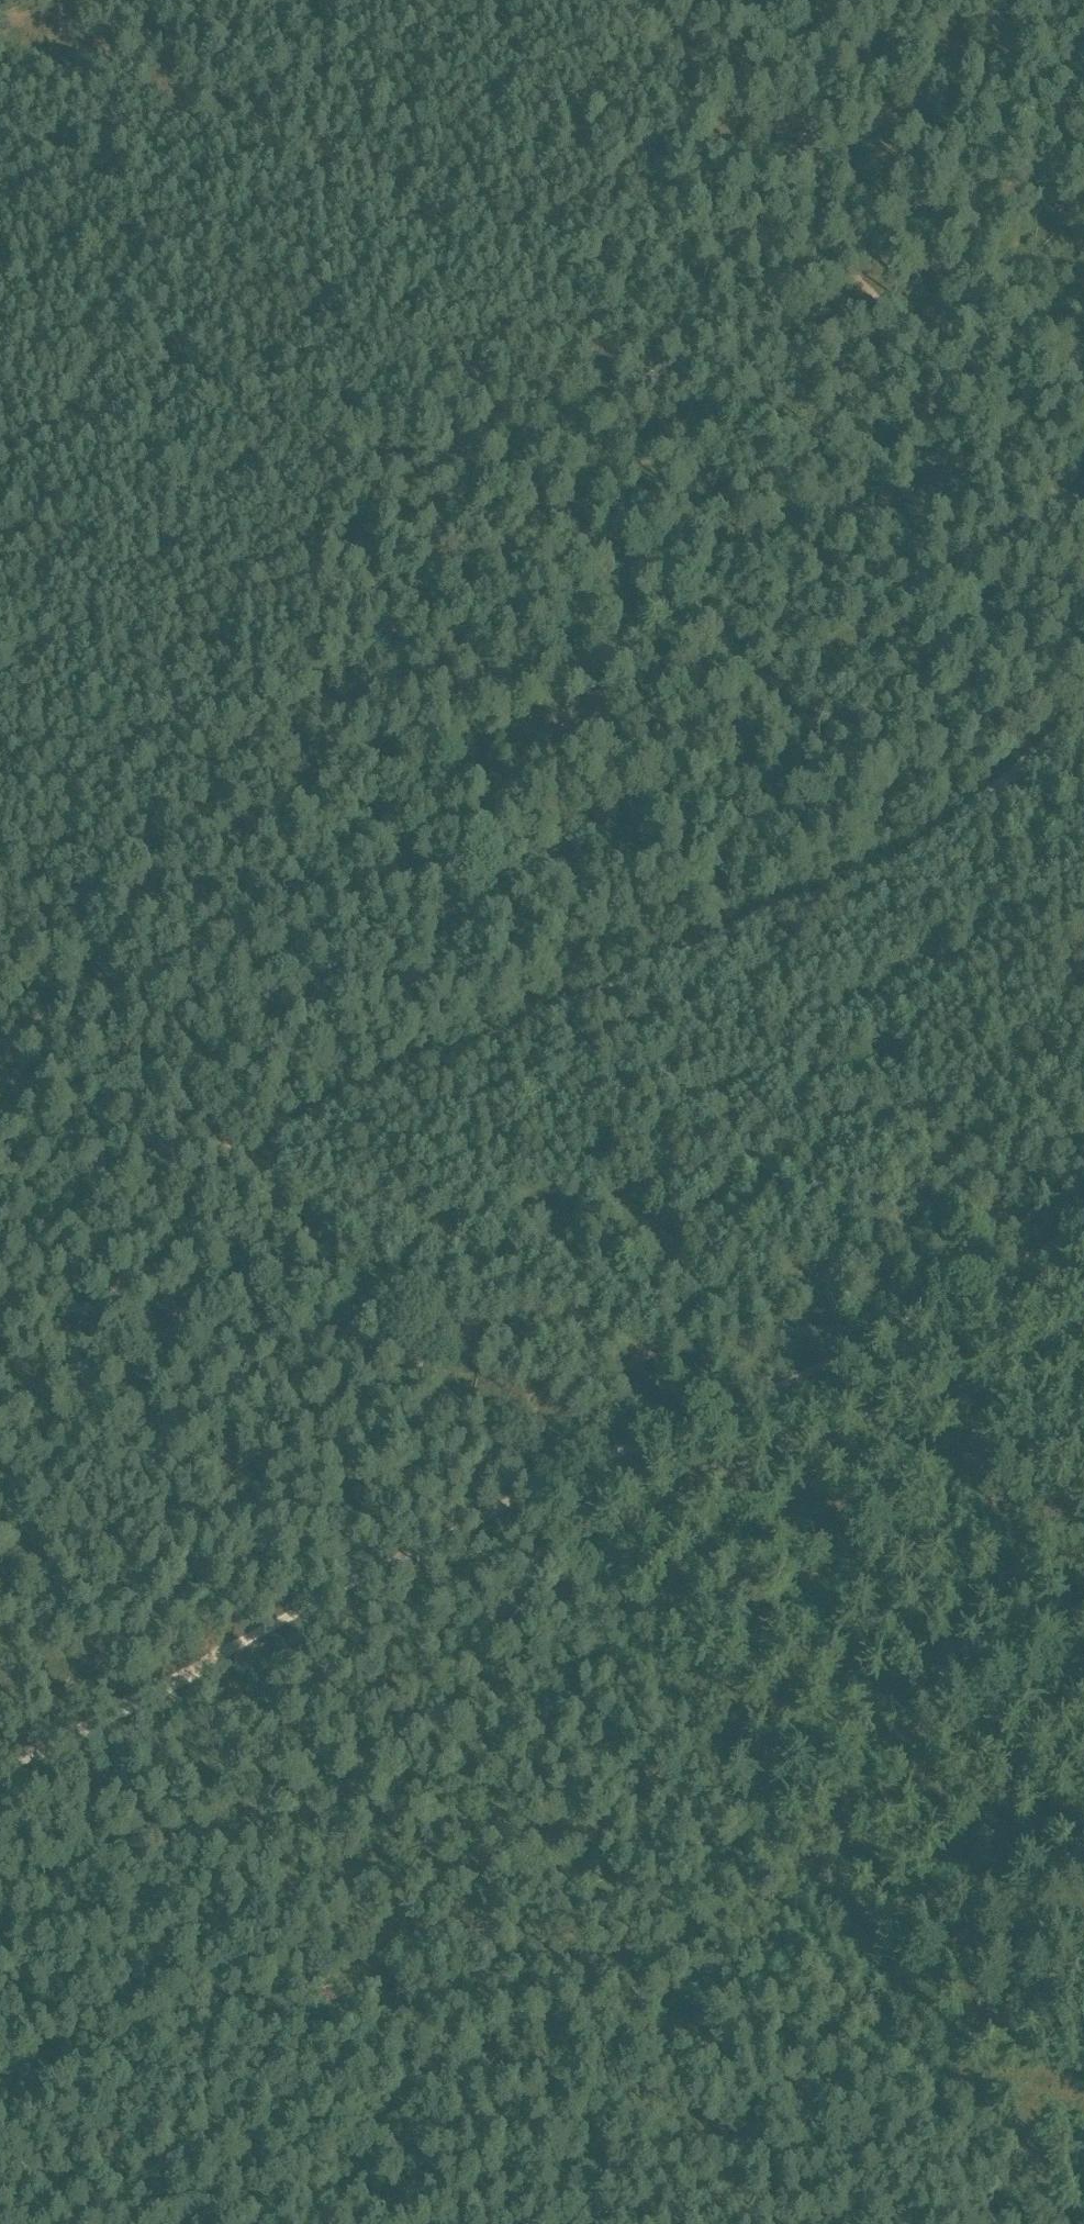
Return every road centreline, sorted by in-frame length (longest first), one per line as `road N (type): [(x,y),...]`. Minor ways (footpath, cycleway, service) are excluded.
road 1 (track): [(218,1141),(887,853),(962,802),(1083,695)]
road 2 (track): [(60,964),(531,1489)]
road 3 (track): [(534,2223),(162,1684)]
road 4 (track): [(531,1489),(162,1684),(0,1760)]
road 5 (track): [(321,681),(198,513),(108,460),(0,421)]
road 6 (track): [(60,964),(130,904),(251,830),(321,681)]
road 7 (track): [(884,1330),(709,1422),(531,1489)]
road 8 (track): [(1083,1632),(884,1330)]
road 9 (track): [(888,301),(765,106),(725,0)]
road 10 (track): [(1083,521),(888,301)]
road 11 (track): [(1083,1225),(884,1330)]

